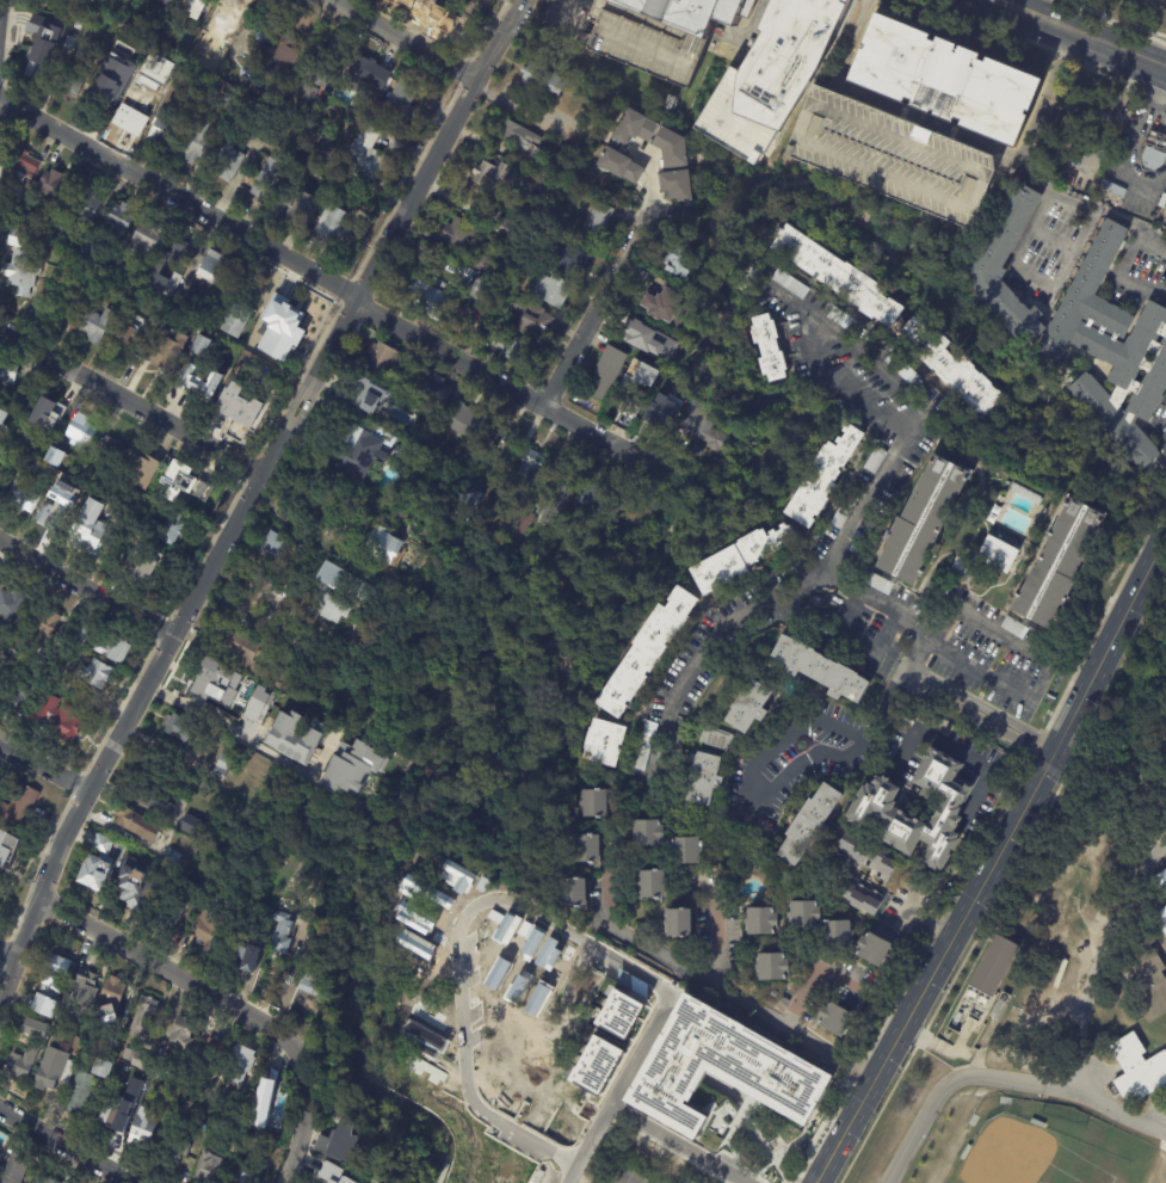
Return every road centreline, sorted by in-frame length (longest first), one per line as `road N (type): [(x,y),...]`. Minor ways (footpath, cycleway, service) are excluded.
road 1 (tertiary): [(0,999),(87,790),(358,296)]
road 2 (secondary): [(1165,535),(816,1182)]
road 3 (residential): [(358,296),(0,99)]
road 4 (residential): [(702,482),(616,445),(353,303)]
road 5 (tertiary): [(358,296),(520,0)]
road 6 (residential): [(301,1060),(245,1013),(41,898)]
road 7 (residential): [(260,474),(0,328)]
road 8 (residential): [(673,991),(568,1182)]
road 9 (residential): [(646,215),(543,407)]
road 10 (residential): [(173,636),(0,540)]
road 11 (residential): [(476,80),(330,0)]
road 12 (residential): [(144,1182),(0,1107)]
road 13 (primary): [(1165,55),(1030,0)]
road 14 (residential): [(301,1060),(307,1108),(284,1182)]

